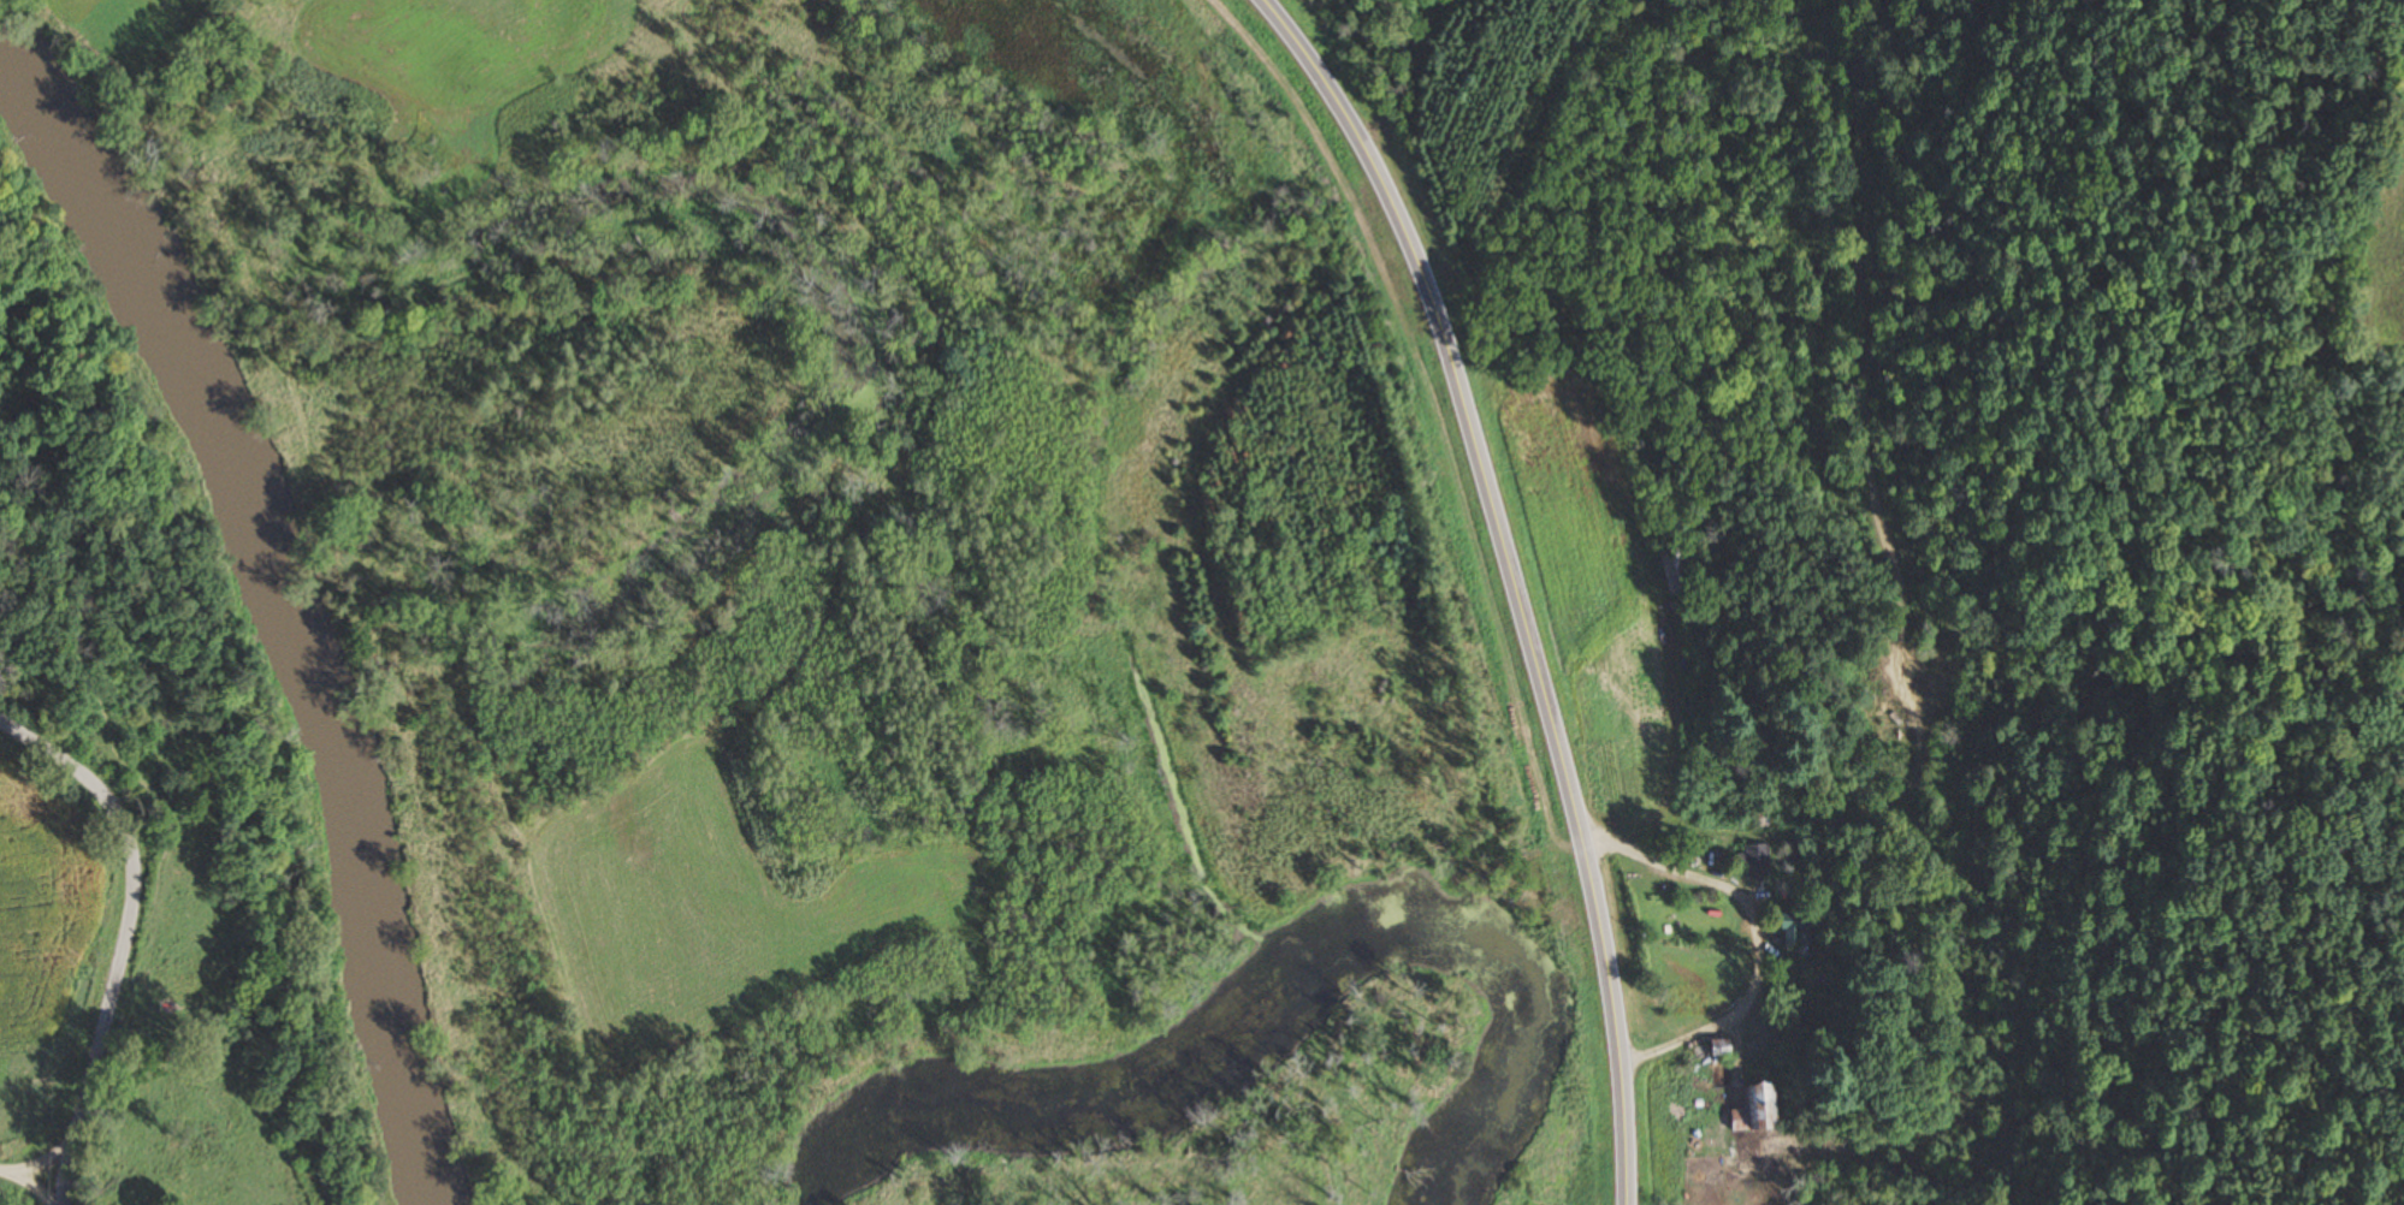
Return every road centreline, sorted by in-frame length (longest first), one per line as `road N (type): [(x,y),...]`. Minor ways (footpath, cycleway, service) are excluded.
road 1 (primary): [(1626,1204),(1609,985),(1577,815),(1425,274),(1360,141),(1263,0)]
road 2 (residential): [(63,1204),(135,869),(107,799),(0,722)]

